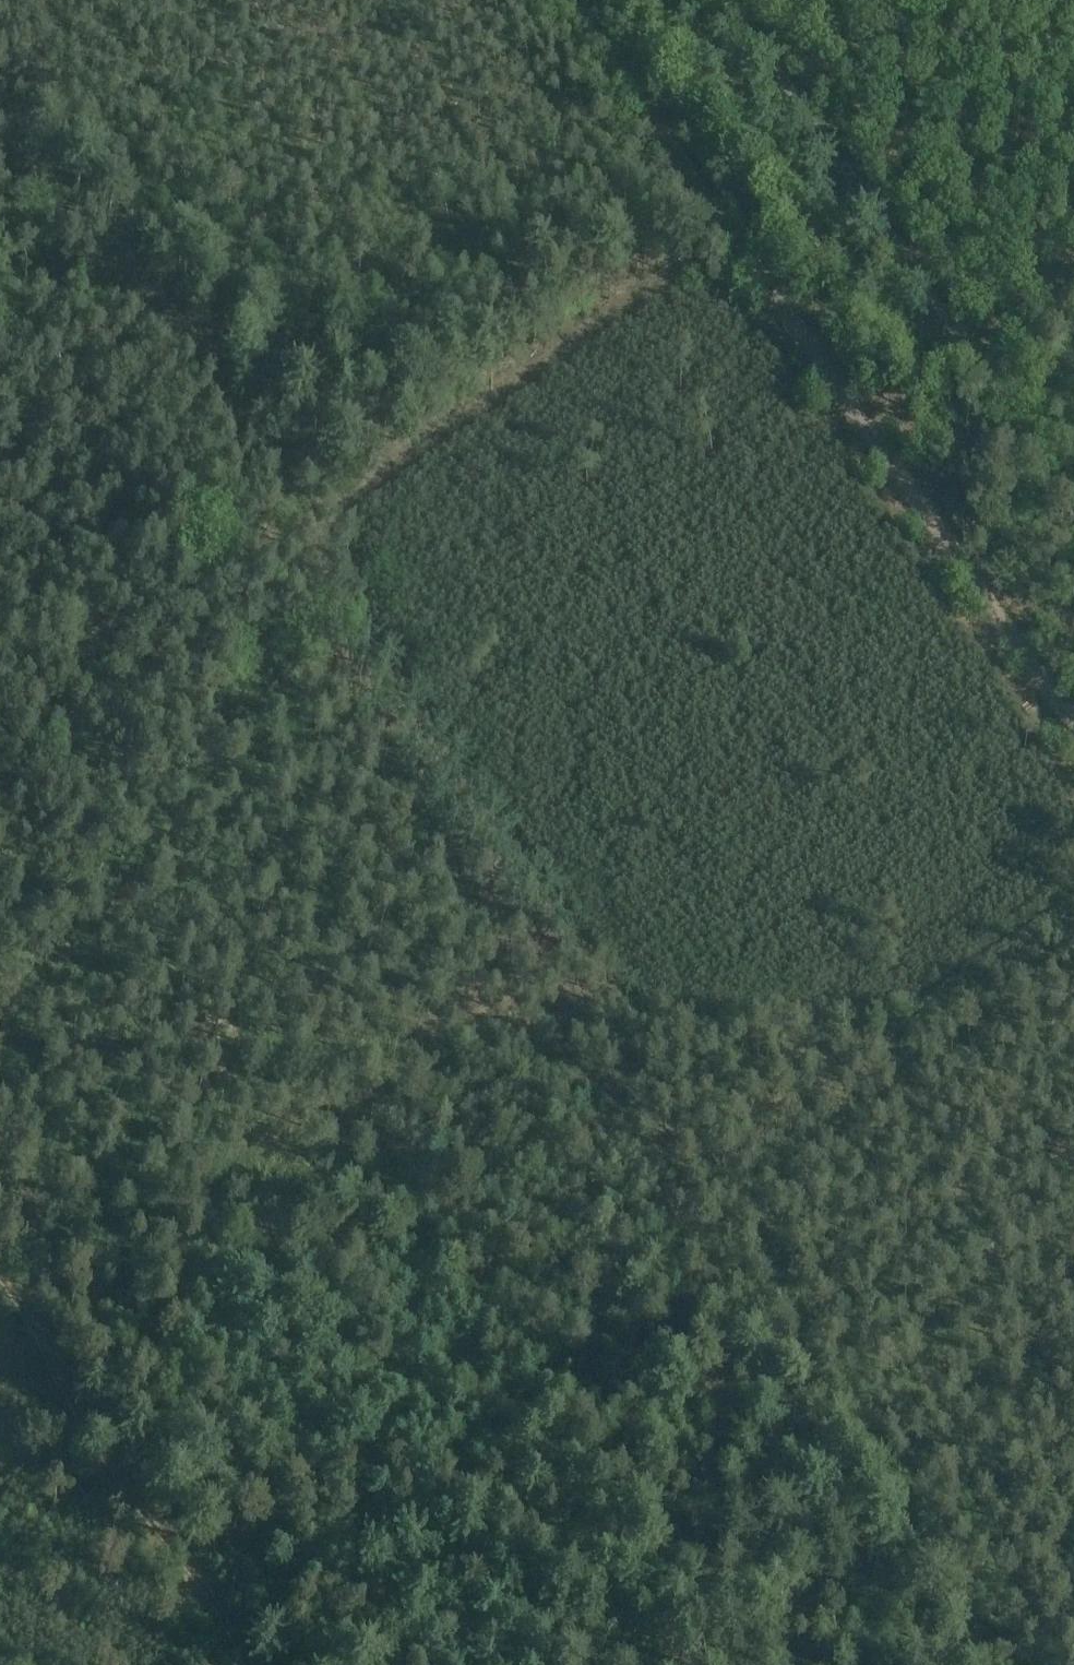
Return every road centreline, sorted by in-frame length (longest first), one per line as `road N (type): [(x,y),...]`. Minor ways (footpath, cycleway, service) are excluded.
road 1 (track): [(1073,737),(559,0)]
road 2 (track): [(1073,503),(732,0)]
road 3 (track): [(0,1311),(191,1570),(240,1664)]

